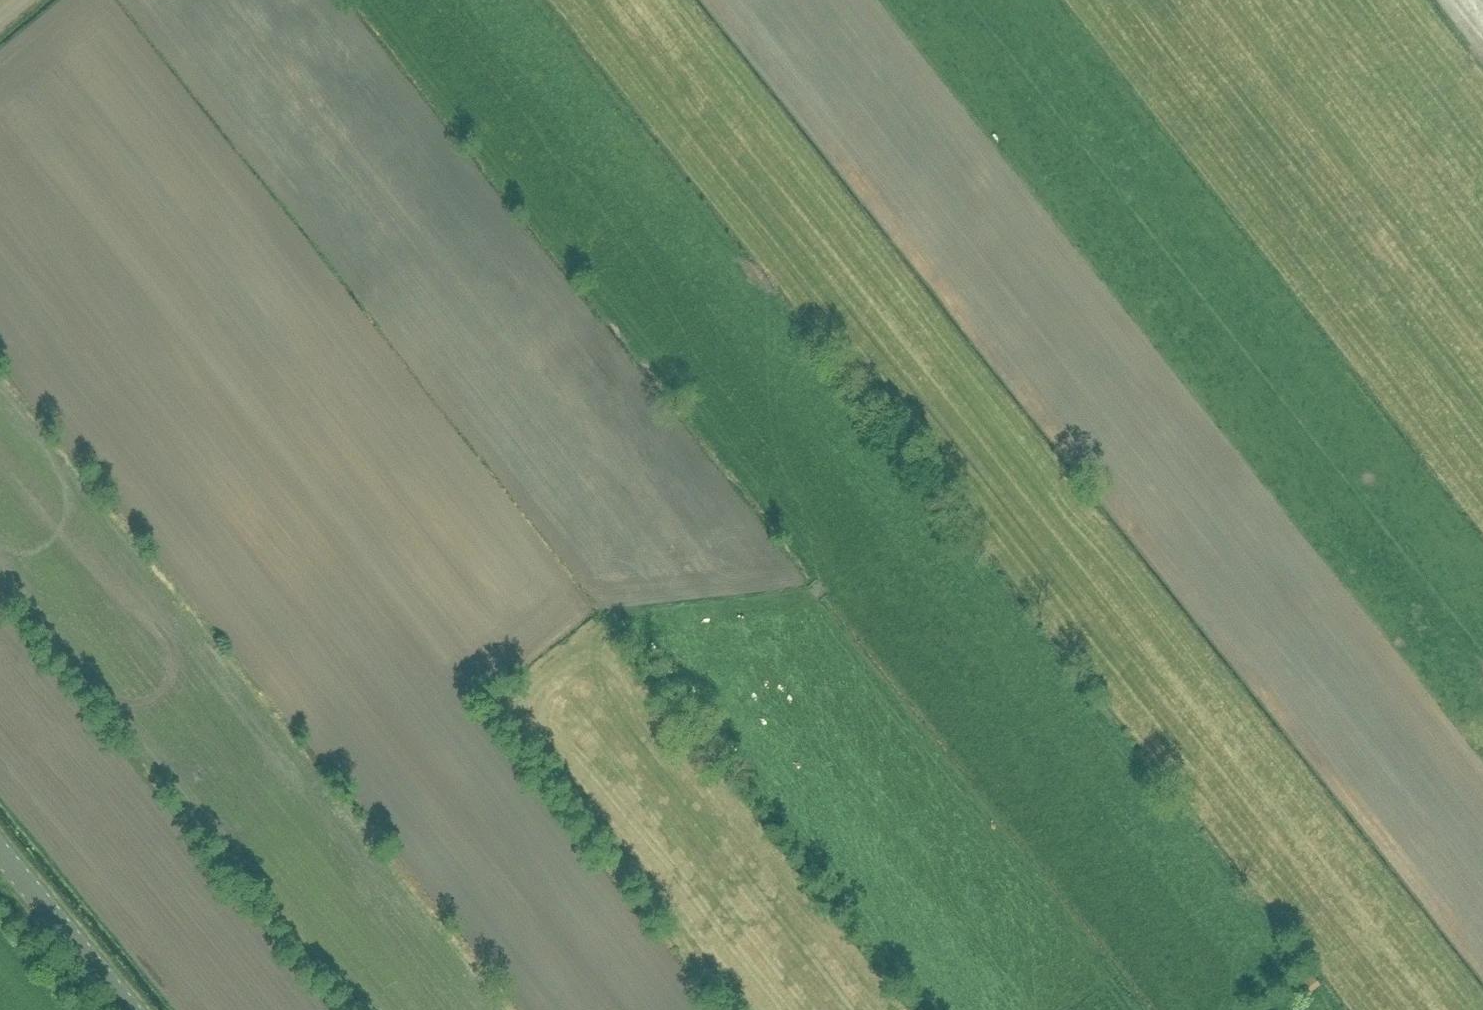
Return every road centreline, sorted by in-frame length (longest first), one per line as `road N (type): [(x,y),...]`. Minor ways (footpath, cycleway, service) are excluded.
road 1 (unclassified): [(130,1009),(0,853)]

